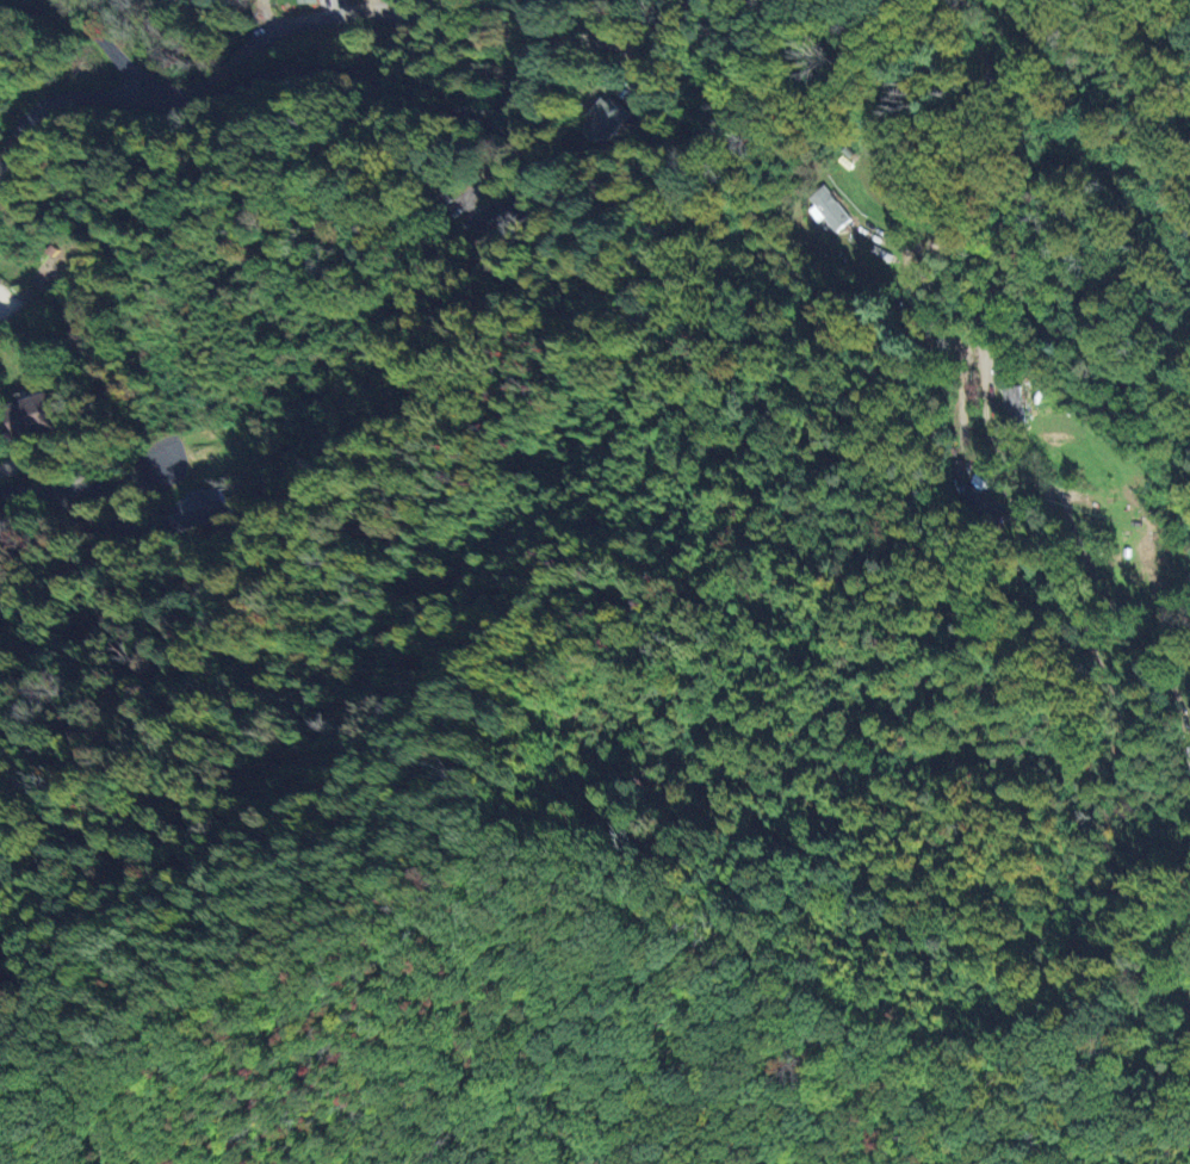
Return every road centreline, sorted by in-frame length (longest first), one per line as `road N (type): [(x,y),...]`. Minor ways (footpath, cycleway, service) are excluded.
road 1 (residential): [(971,0),(1005,234),(983,349),(985,425),(1008,465),(1049,491)]
road 2 (residential): [(141,92),(191,100),(252,86),(312,27),(372,21),(426,30),(513,86),(539,82)]
road 3 (residential): [(64,0),(141,92),(48,107),(12,146),(0,190)]
road 4 (residential): [(0,494),(95,485),(151,470)]

